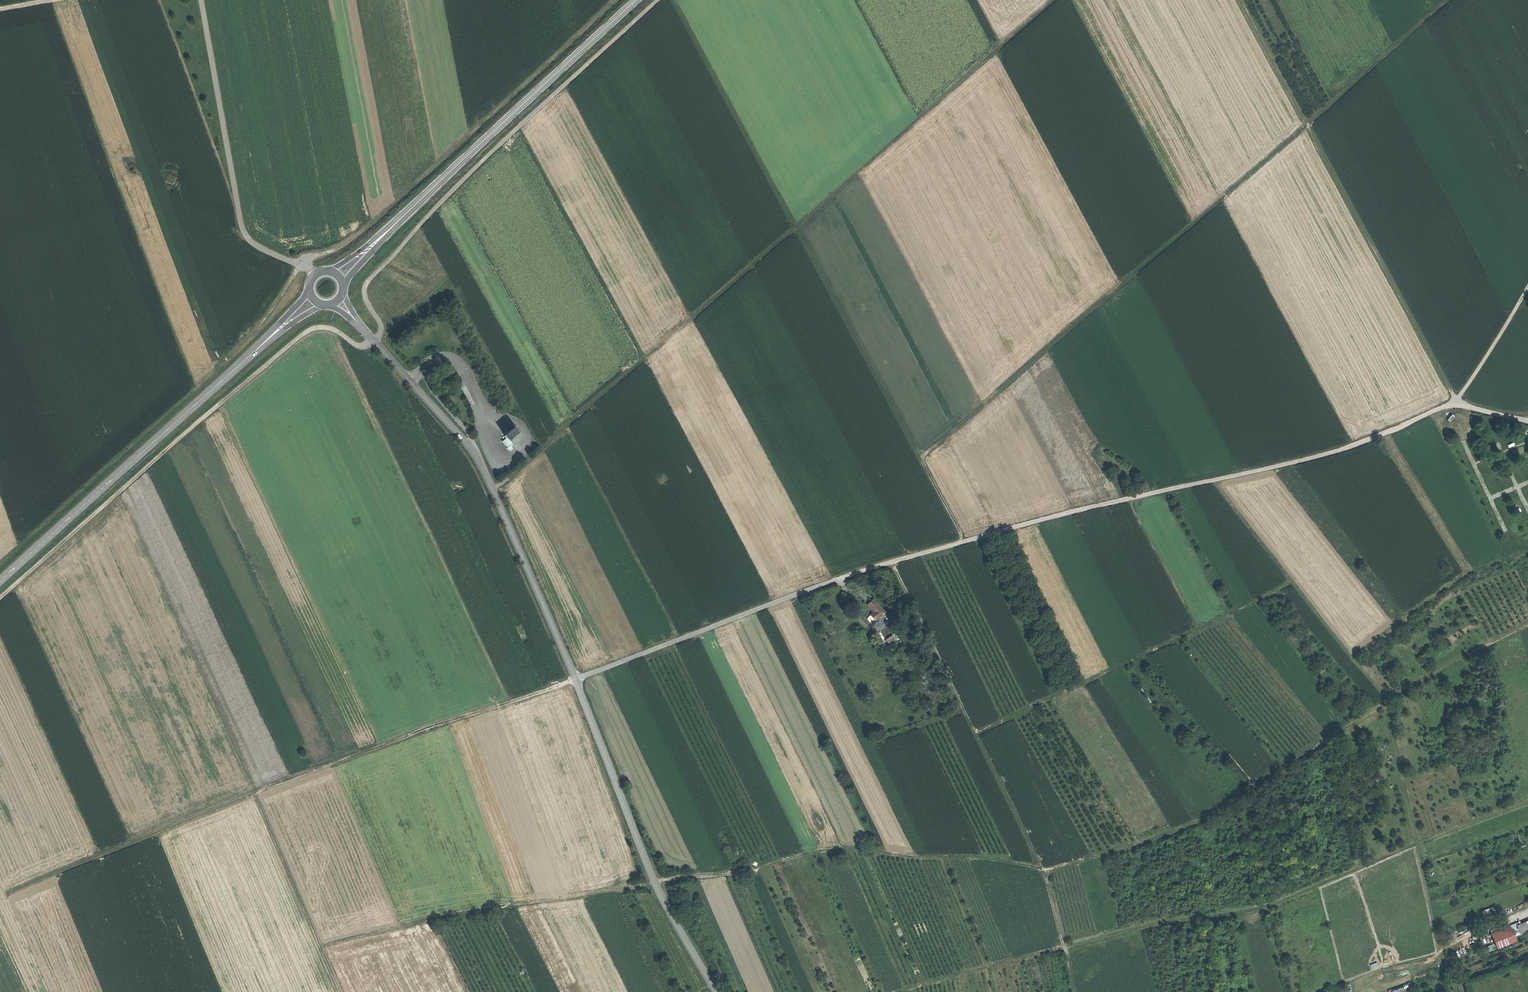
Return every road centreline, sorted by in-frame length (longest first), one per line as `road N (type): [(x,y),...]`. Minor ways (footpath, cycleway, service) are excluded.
road 1 (track): [(0,598),(303,334),(326,327),(358,346),(374,341),(380,330),(365,302),(367,284),(455,188),(659,0)]
road 2 (track): [(493,490),(1054,0)]
road 3 (track): [(1042,868),(988,857),(818,851),(322,941)]
road 4 (track): [(892,561),(1310,459),(1457,401),(1527,288)]
road 5 (track): [(4,896),(258,792),(576,679)]
road 6 (track): [(1307,124),(920,459),(963,541)]
road 7 (track): [(1527,624),(1203,818),(1042,868)]
road 8 (track): [(1417,844),(1260,908),(1166,922),(896,991)]
road 9 (track): [(920,459),(674,0)]
road 10 (track): [(1390,700),(1290,580),(977,733)]
road 11 (track): [(1240,0),(1457,401)]
road 12 (tertiary): [(576,679),(474,451),(374,341)]
road 13 (tertiary): [(0,584),(267,342)]
road 14 (tertiary): [(717,991),(646,862),(576,679)]
road 15 (track): [(1042,868),(892,561)]
road 16 (tertiary): [(387,231),(636,0)]
road 17 (track): [(313,276),(259,248),(240,221),(201,0)]
road 18 (unclassified): [(576,679),(843,577)]
road 19 (track): [(1452,982),(1417,844),(1527,802)]
road 20 (track): [(258,792),(342,991)]
road 21 (track): [(1307,124),(1450,0)]
road 22 (track): [(1417,844),(1383,704)]
road 23 (track): [(1075,991),(1042,868)]
road 24 (track): [(1290,580),(1215,479)]

